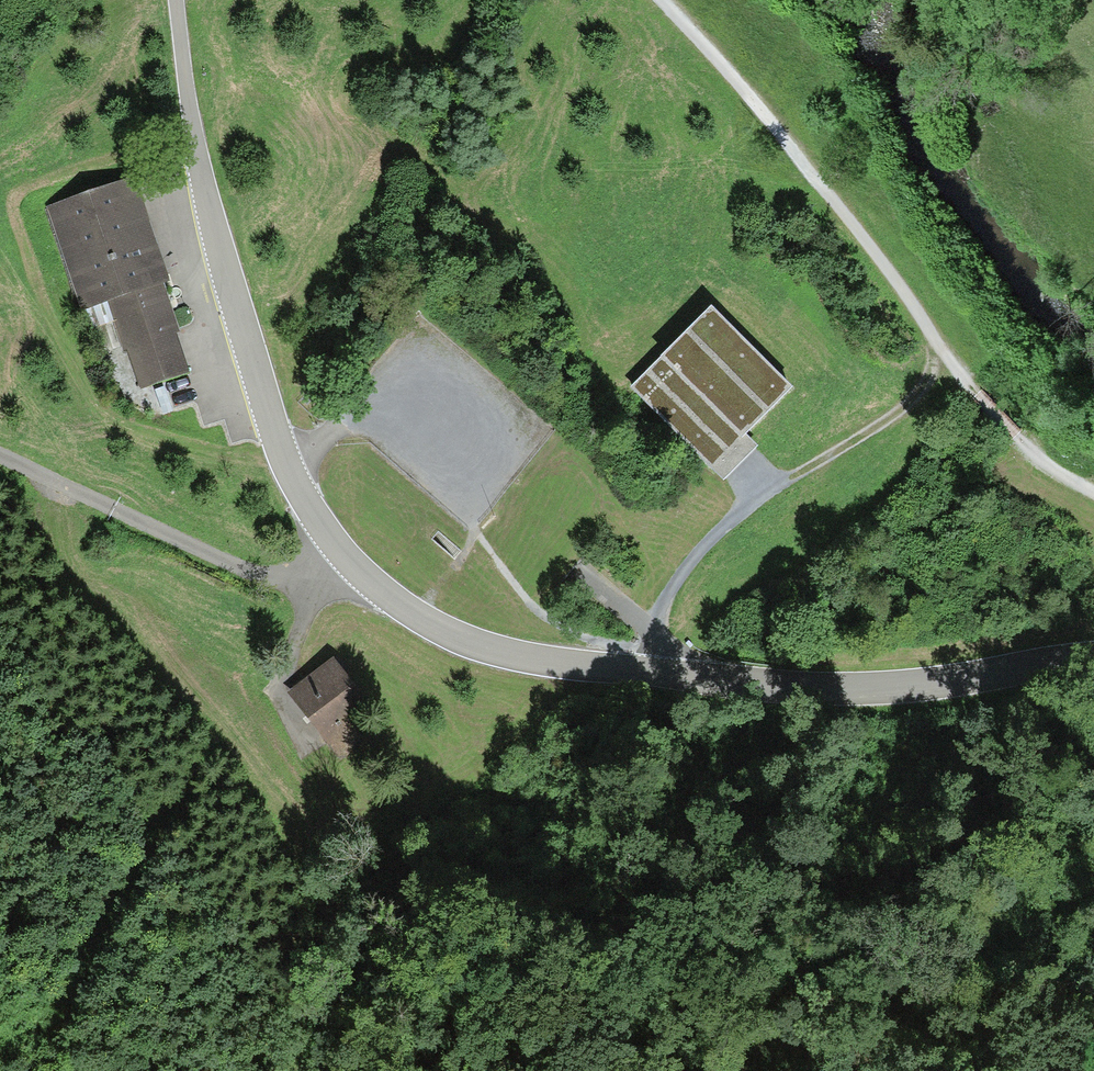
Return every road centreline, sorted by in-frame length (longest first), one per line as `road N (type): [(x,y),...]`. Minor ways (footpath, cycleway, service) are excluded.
road 1 (unclassified): [(177,0),(203,176),(281,446),(326,532),(383,592),(499,651),(710,677),(908,685),(1093,658)]
road 2 (track): [(60,484),(63,553),(99,606),(198,707),(312,881),(331,1070)]
road 3 (track): [(661,0),(871,248),(977,394),(1051,467),(1093,492)]
road 4 (track): [(651,631),(677,580),(727,525),(907,404),(926,383),(936,343)]
road 5 (track): [(0,456),(261,575),(301,576),(344,556)]

